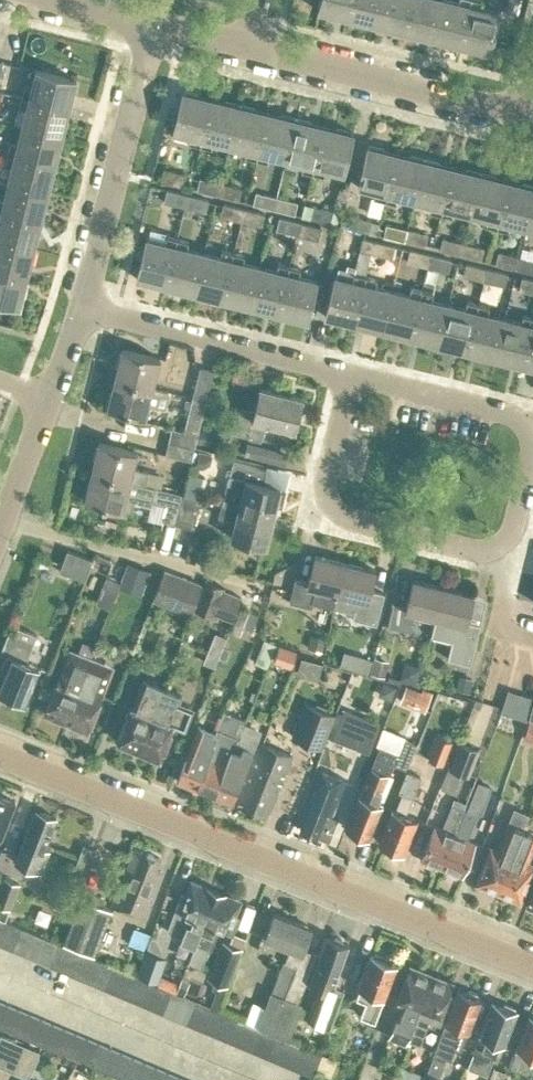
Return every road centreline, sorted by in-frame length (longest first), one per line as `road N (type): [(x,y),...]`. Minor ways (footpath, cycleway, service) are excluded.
road 1 (unclassified): [(532,965),(0,754)]
road 2 (residential): [(350,374),(510,415),(532,450),(511,529),(482,548),(337,511),(328,464)]
road 3 (residential): [(247,45),(488,106),(532,95)]
road 4 (residential): [(81,307),(153,22)]
road 5 (residential): [(81,307),(350,374)]
road 6 (residential): [(0,526),(48,400)]

